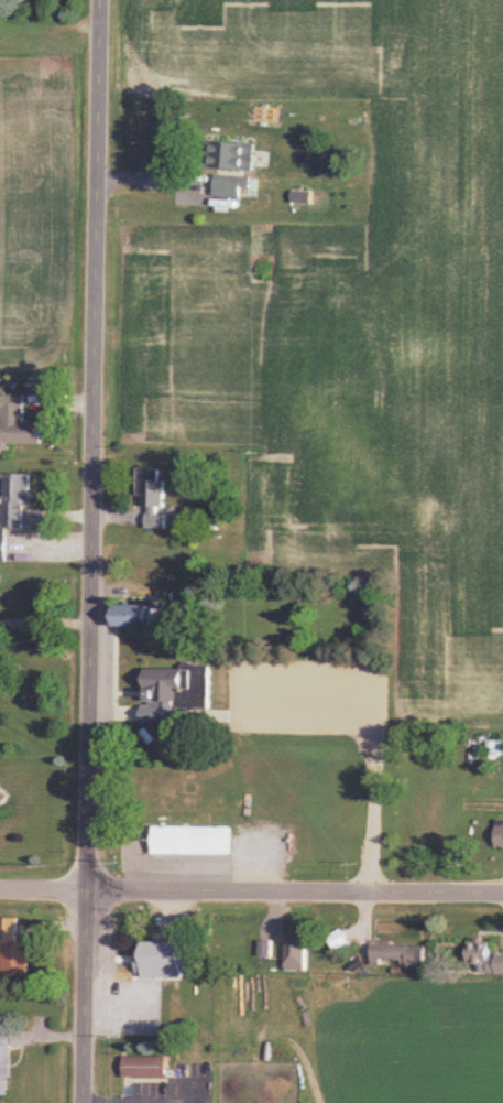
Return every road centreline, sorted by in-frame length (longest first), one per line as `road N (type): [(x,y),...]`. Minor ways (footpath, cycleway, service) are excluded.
road 1 (residential): [(80,1102),(106,0)]
road 2 (residential): [(502,894),(89,890)]

